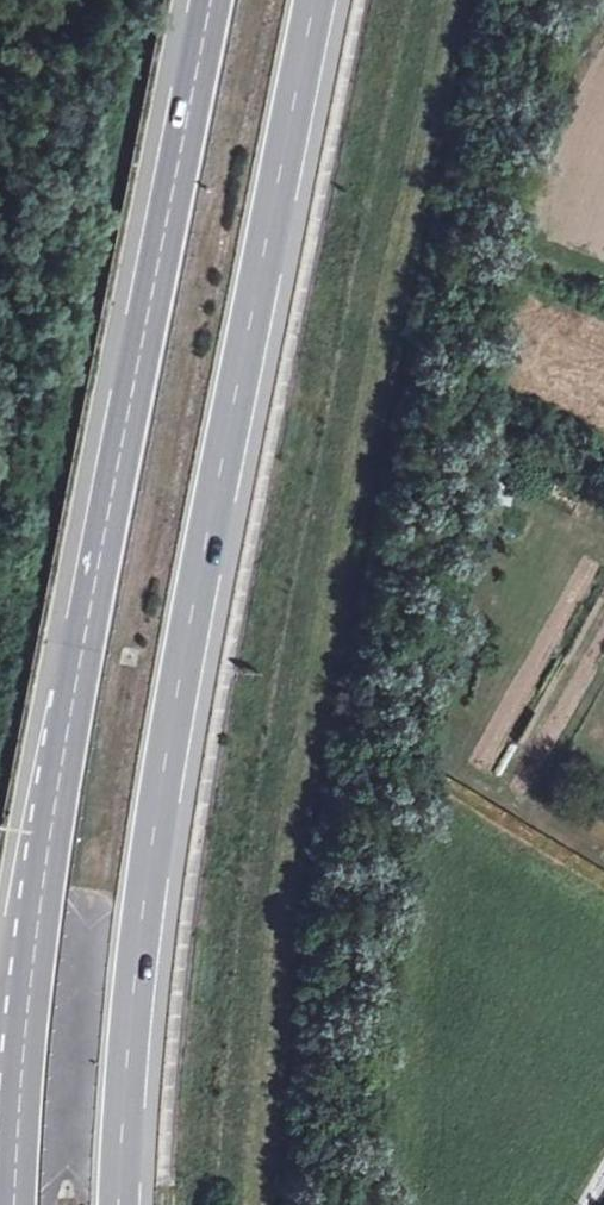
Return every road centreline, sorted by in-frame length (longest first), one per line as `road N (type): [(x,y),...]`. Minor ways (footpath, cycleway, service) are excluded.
road 1 (motorway): [(210,0),(72,697),(41,891),(13,1204)]
road 2 (motorway): [(120,1204),(154,836),(316,0)]

